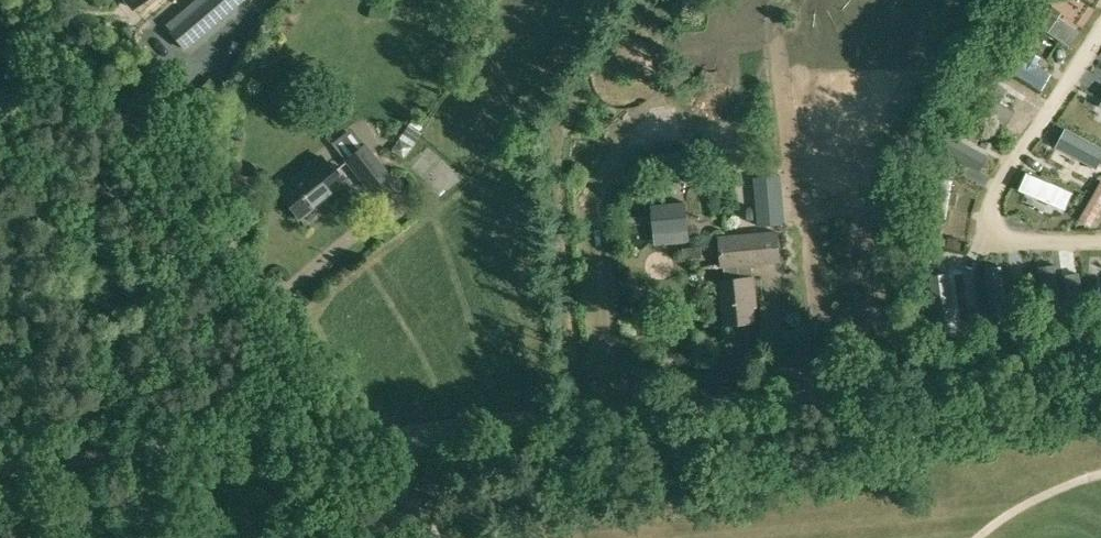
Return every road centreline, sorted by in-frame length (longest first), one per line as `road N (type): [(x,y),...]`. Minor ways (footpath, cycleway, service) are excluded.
road 1 (unclassified): [(1100,357),(375,432)]
road 2 (unclassified): [(375,432),(13,0)]
road 3 (track): [(375,432),(0,466)]
road 4 (unclassified): [(430,537),(375,432)]

